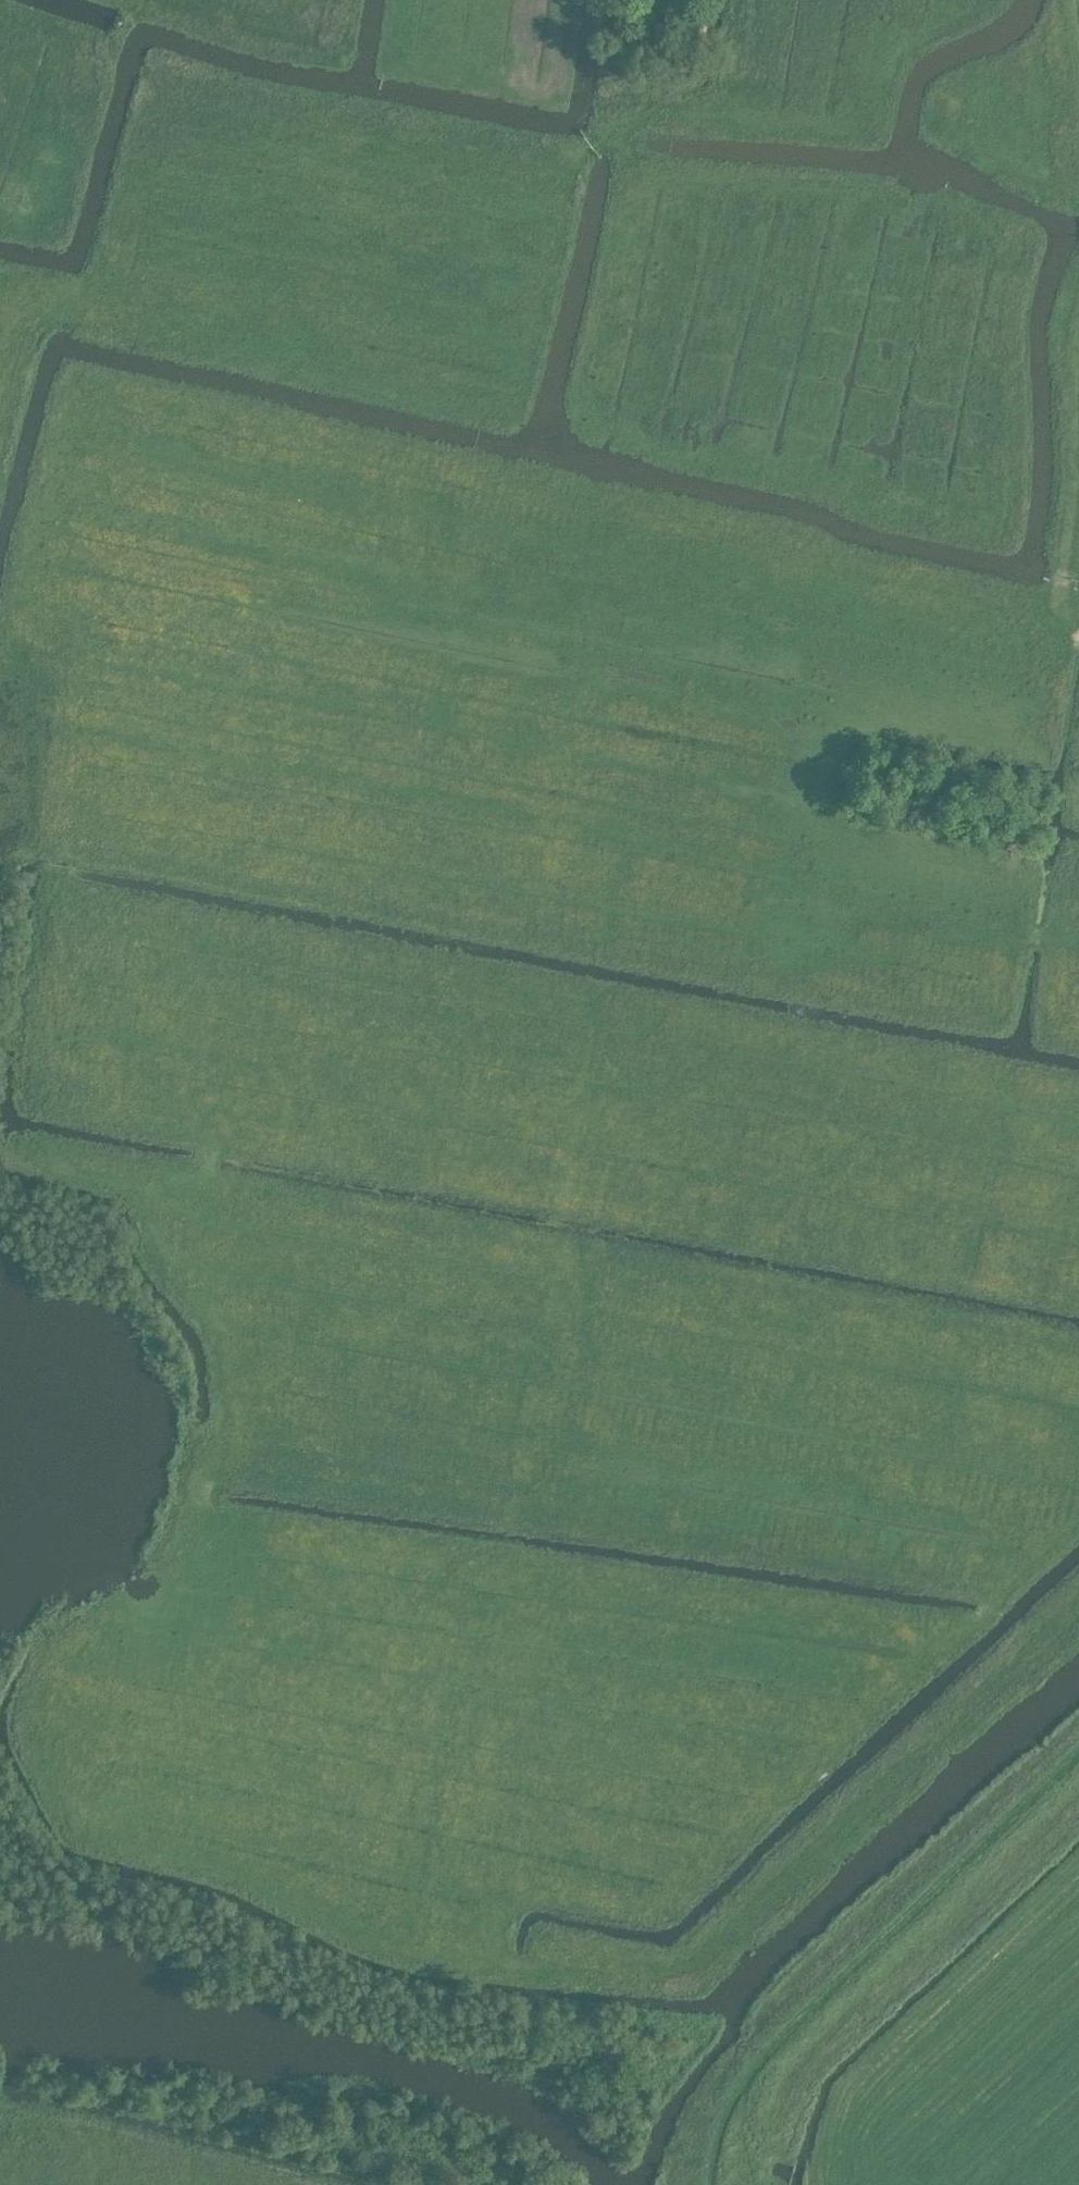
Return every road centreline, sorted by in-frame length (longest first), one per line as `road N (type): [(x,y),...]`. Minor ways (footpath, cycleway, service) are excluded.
road 1 (track): [(1078,1767),(797,2038),(732,2139),(719,2184)]
road 2 (track): [(1078,627),(1061,618),(1078,356)]

